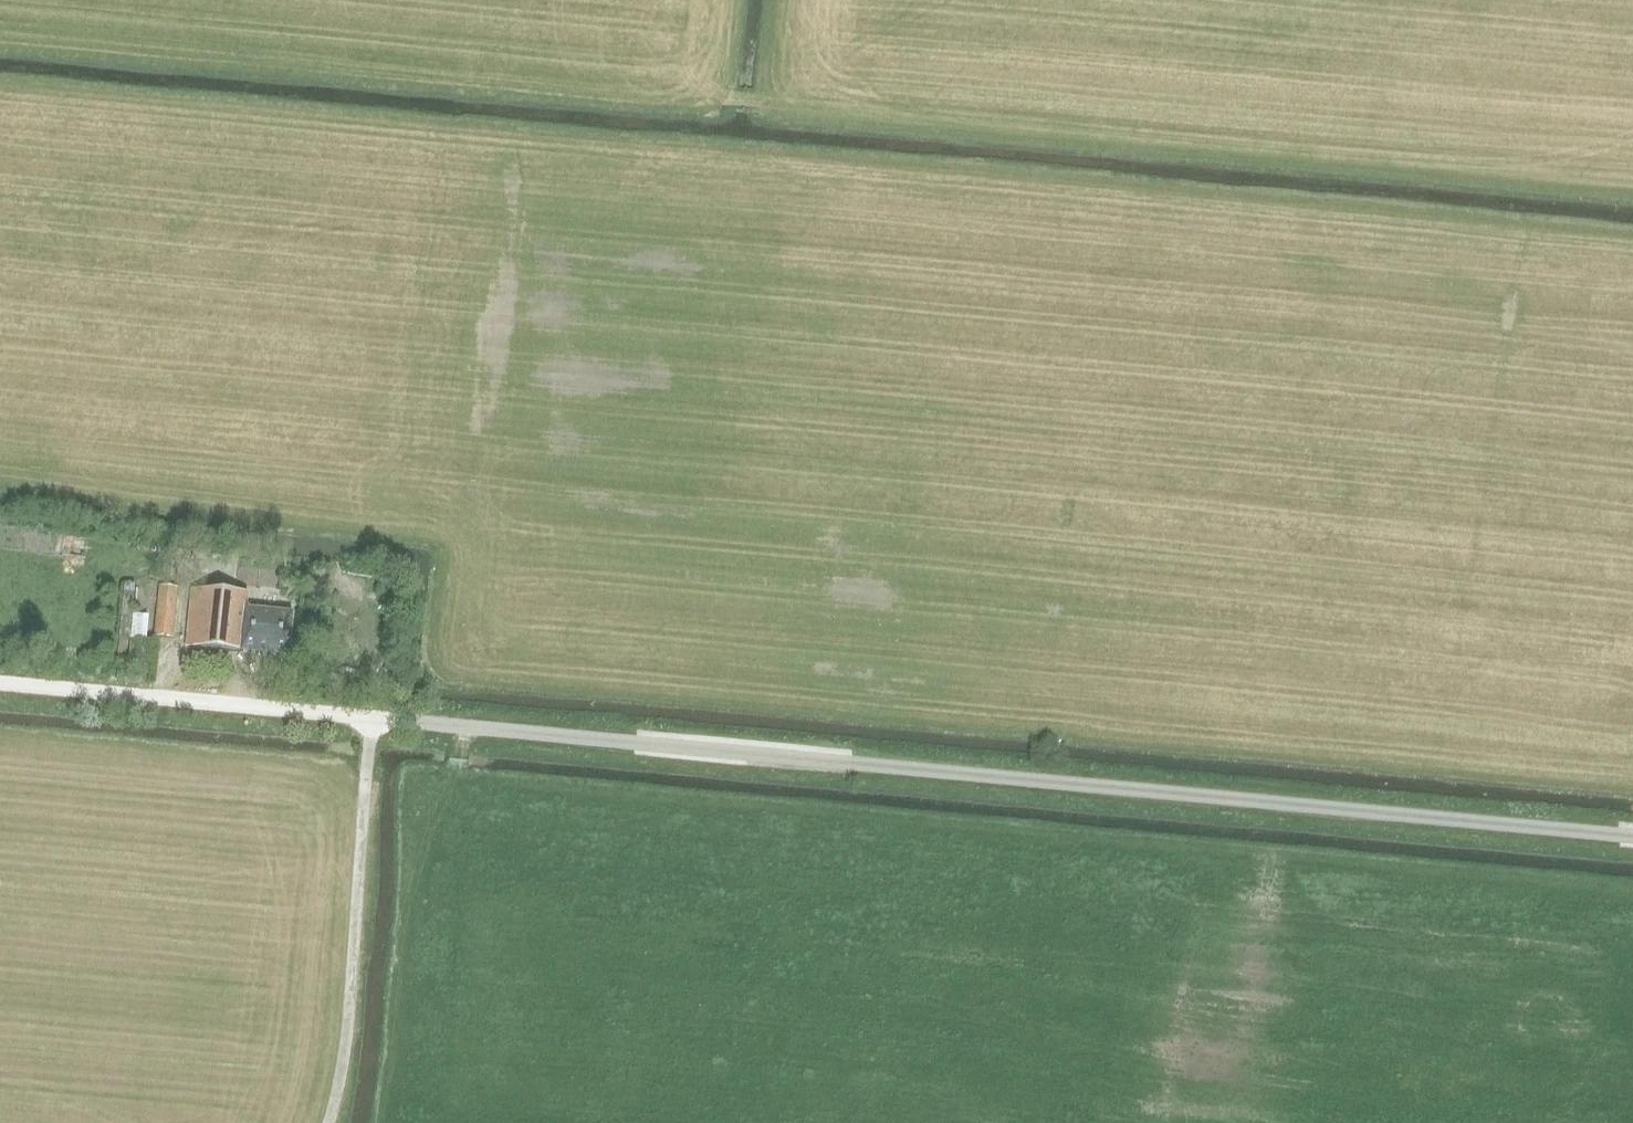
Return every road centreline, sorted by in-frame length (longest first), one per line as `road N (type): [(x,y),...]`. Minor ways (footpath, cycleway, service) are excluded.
road 1 (unclassified): [(1632,836),(0,683)]
road 2 (track): [(329,1122),(347,1039),(372,718)]

